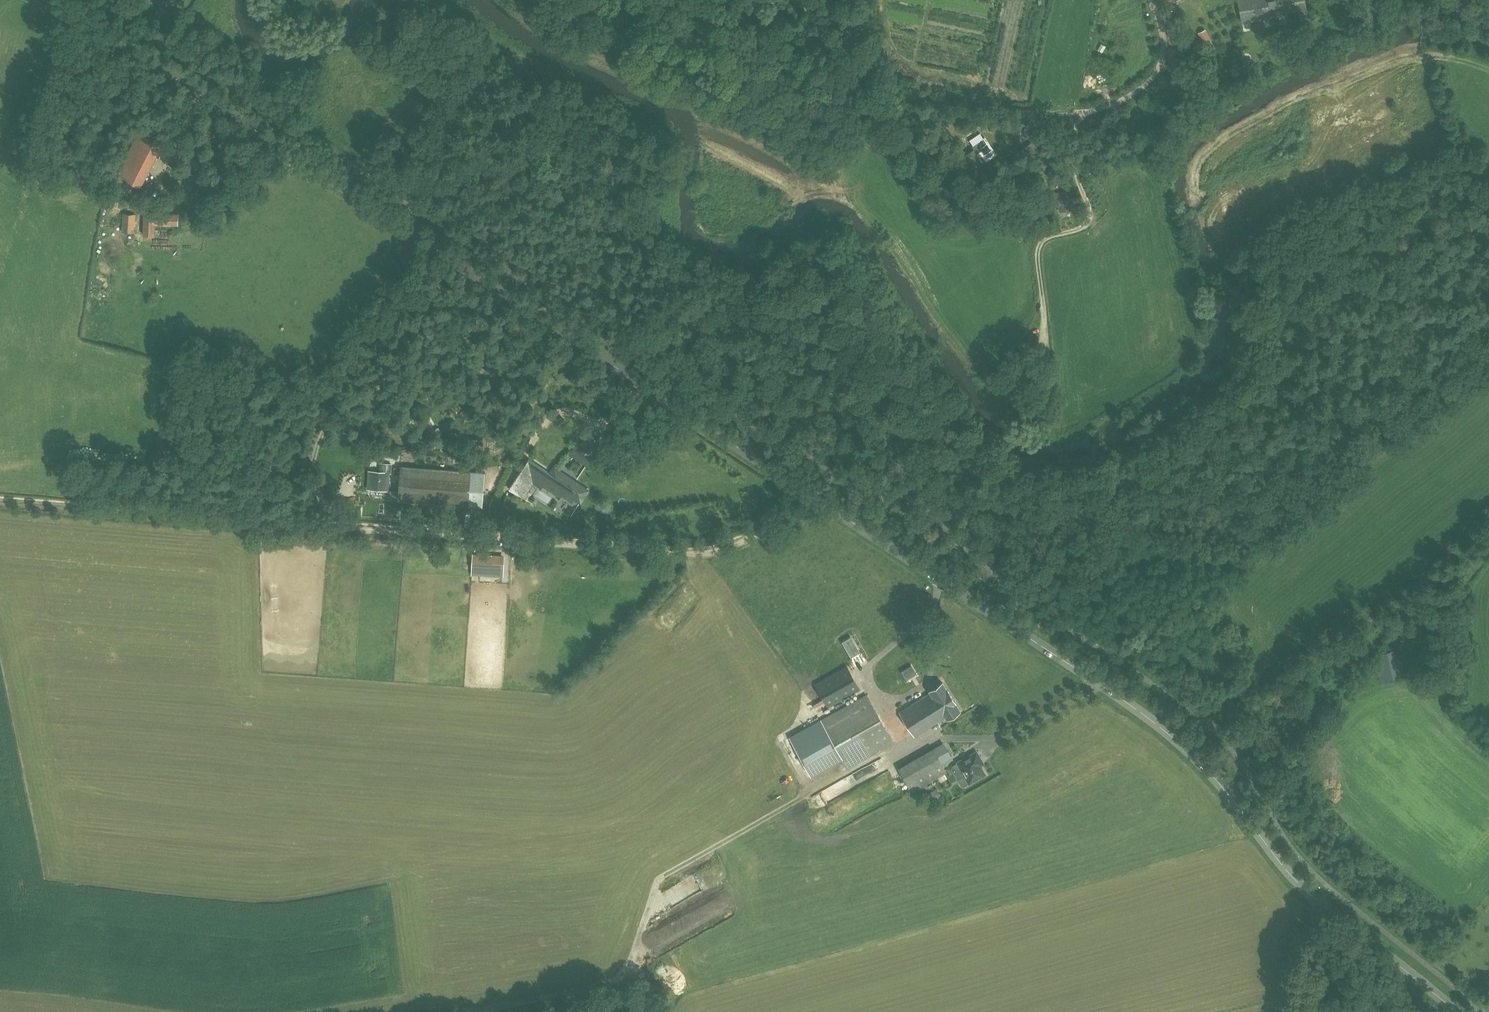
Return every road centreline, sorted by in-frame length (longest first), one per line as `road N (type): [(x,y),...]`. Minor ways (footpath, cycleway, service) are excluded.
road 1 (secondary): [(1456,1011),(1294,878),(1202,765),(1138,710),(52,0)]
road 2 (track): [(818,499),(728,548),(694,554),(0,503)]
road 3 (track): [(808,795),(660,879),(621,981),(470,1011)]
road 4 (track): [(1033,345),(1042,313),(1040,245),(1094,219),(1074,164),(1077,106),(1013,134)]
road 5 (track): [(1150,0),(1164,39),(1158,72),(1133,93),(1077,106)]

